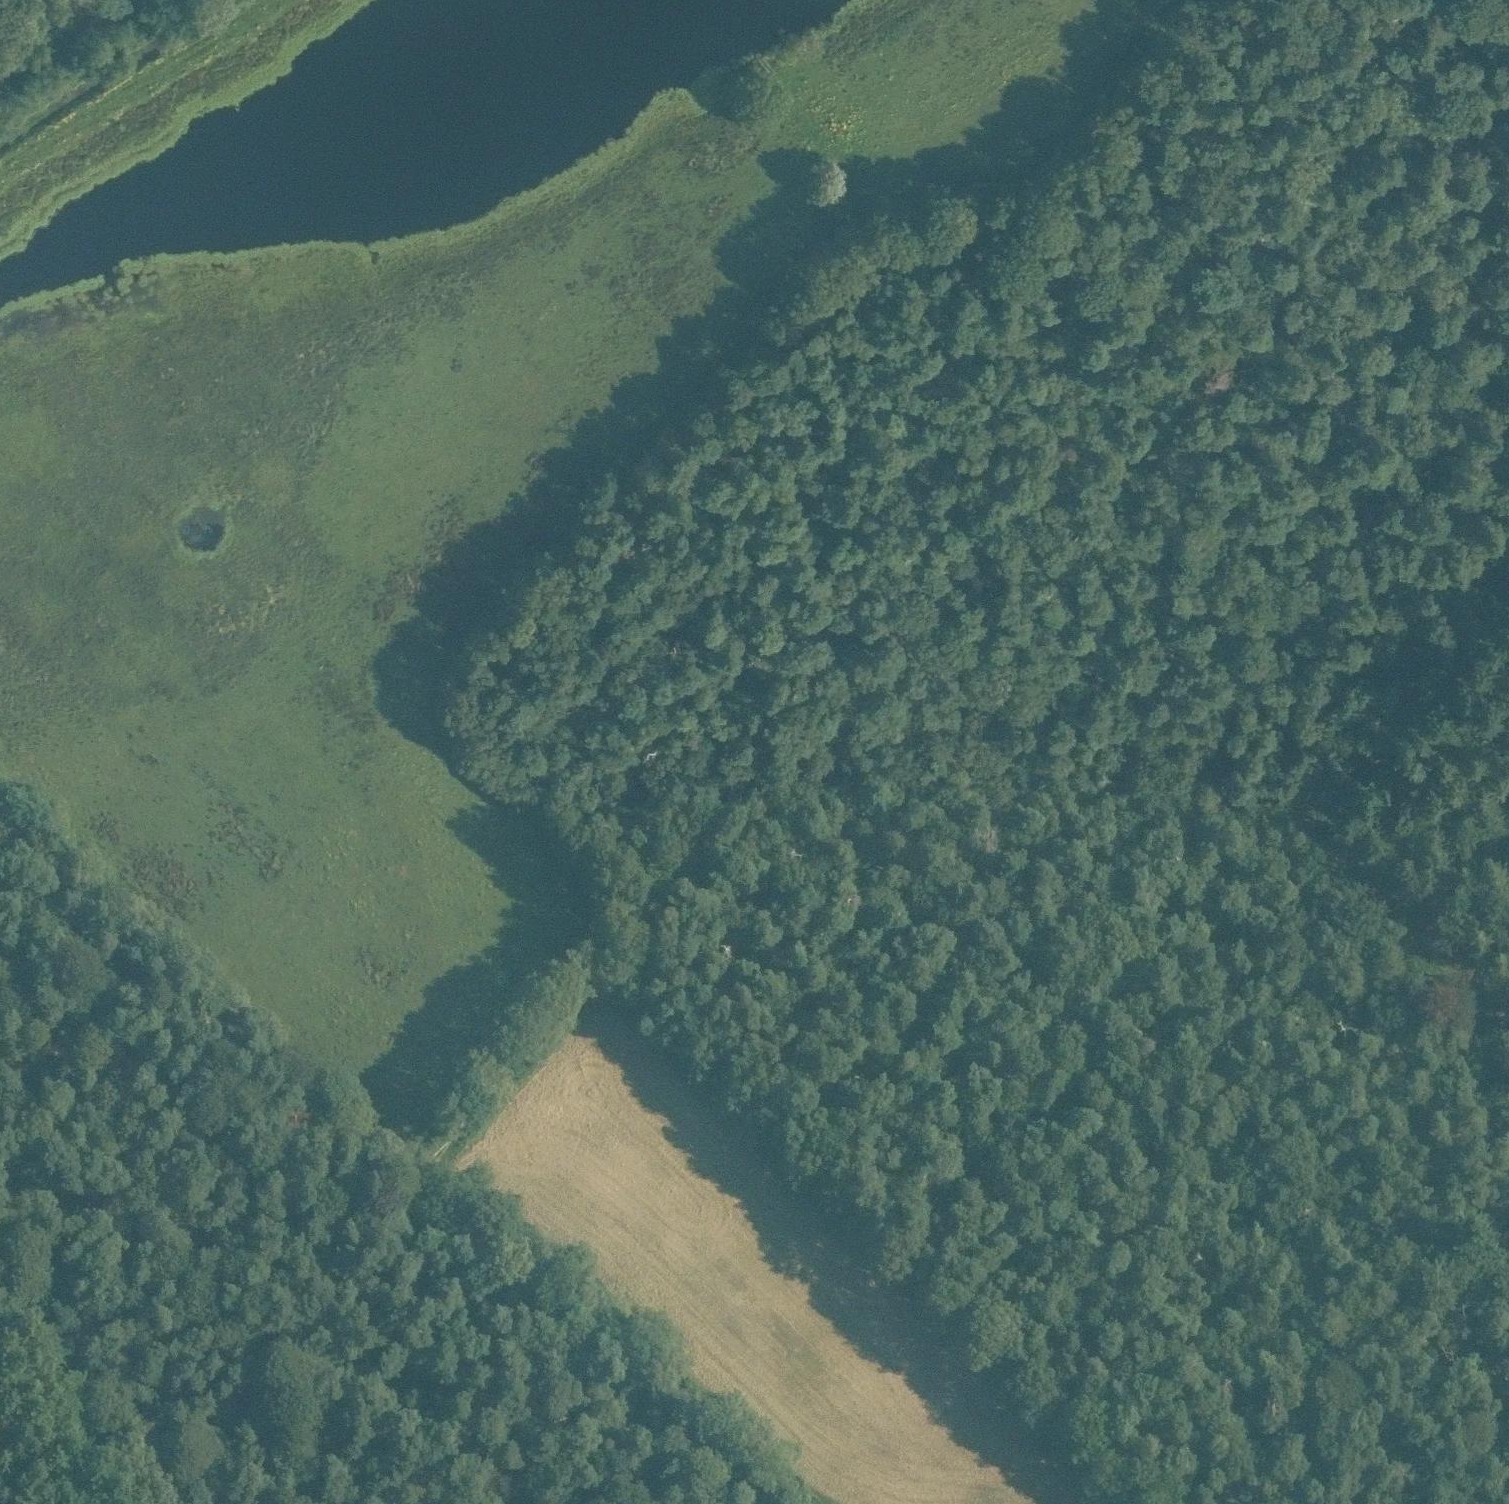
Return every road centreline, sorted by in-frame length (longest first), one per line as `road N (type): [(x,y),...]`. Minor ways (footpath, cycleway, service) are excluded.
road 1 (track): [(1223,1503),(1508,1191)]

